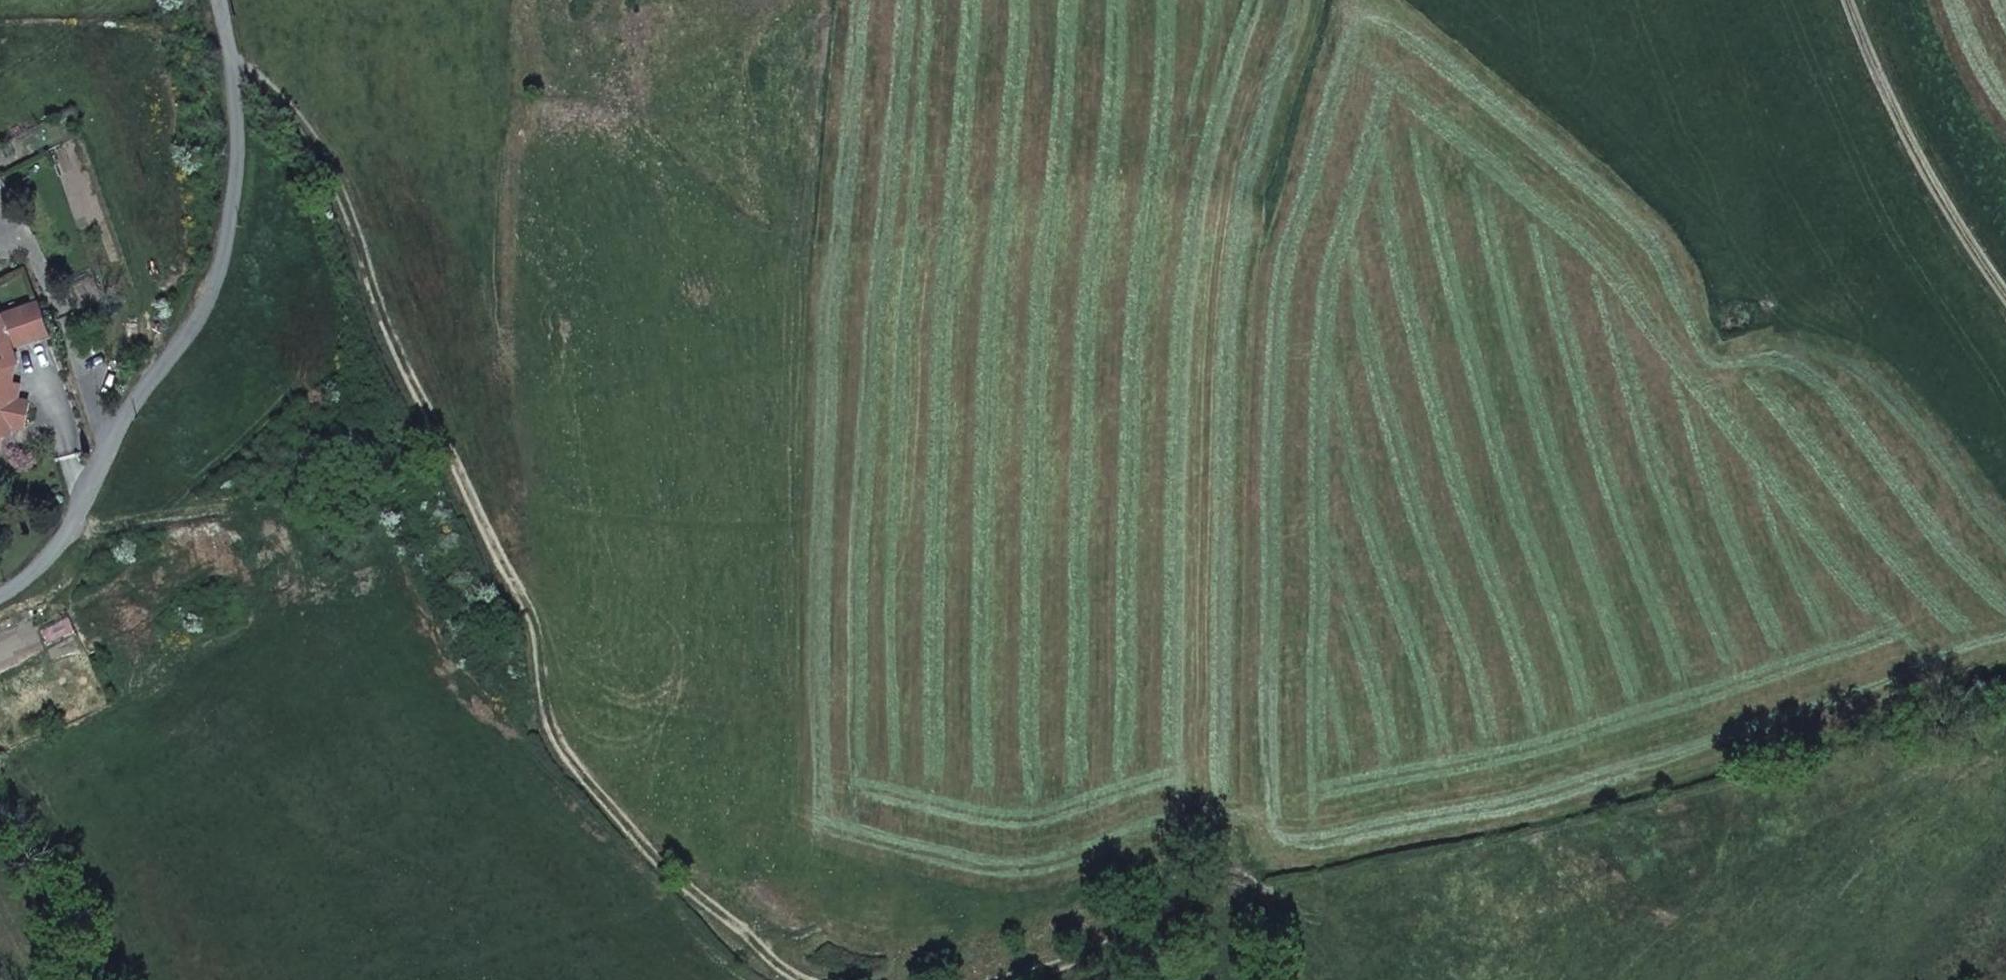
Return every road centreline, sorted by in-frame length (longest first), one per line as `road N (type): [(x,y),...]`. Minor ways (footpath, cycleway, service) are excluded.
road 1 (unclassified): [(221,0),(242,112),(239,254),(215,301),(127,412),(57,550),(30,581),(0,599)]
road 2 (track): [(1852,0),(1928,177),(2005,285)]

